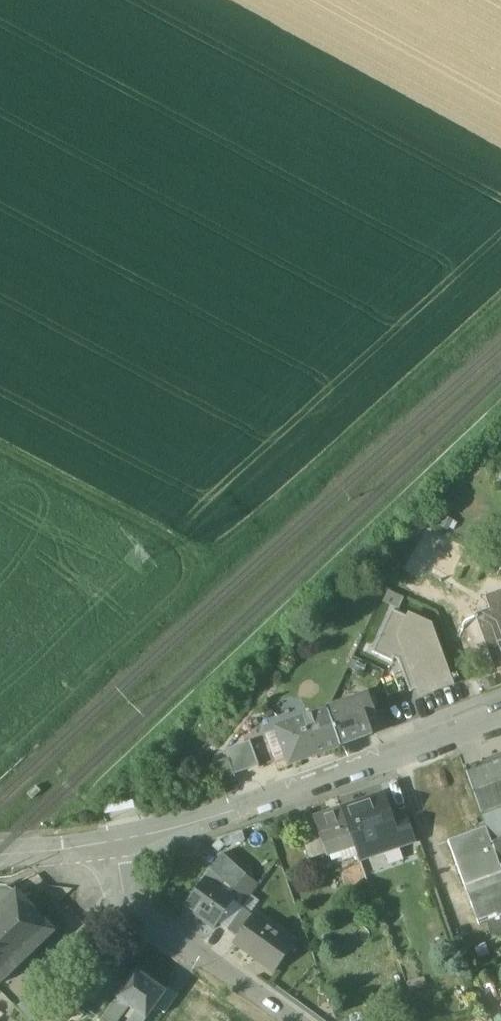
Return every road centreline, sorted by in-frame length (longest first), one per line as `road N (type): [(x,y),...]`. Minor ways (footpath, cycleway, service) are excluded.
road 1 (track): [(0,448),(205,563),(0,758)]
road 2 (residential): [(76,847),(238,809),(500,716)]
road 3 (residential): [(76,847),(159,924),(296,1020)]
road 4 (track): [(159,924),(49,1020)]

